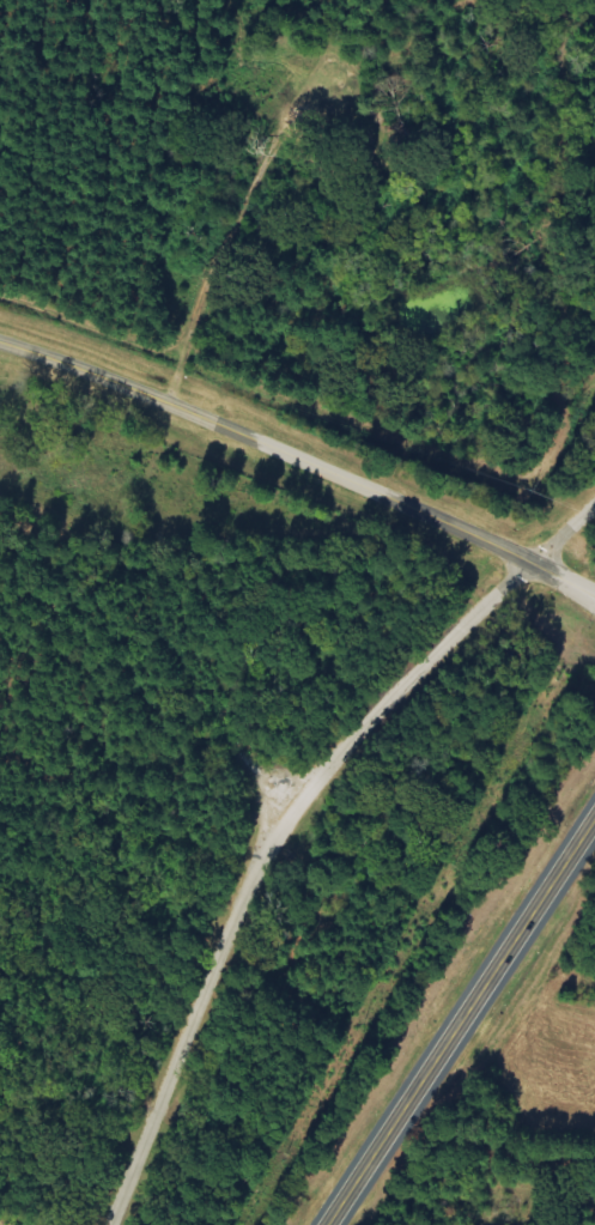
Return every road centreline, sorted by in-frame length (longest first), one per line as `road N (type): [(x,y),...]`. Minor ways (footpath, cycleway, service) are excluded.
road 1 (residential): [(105,1224),(210,954),(311,771),(594,502)]
road 2 (tertiary): [(0,341),(135,387),(432,514),(594,598)]
road 3 (trunk): [(332,1224),(594,822)]

